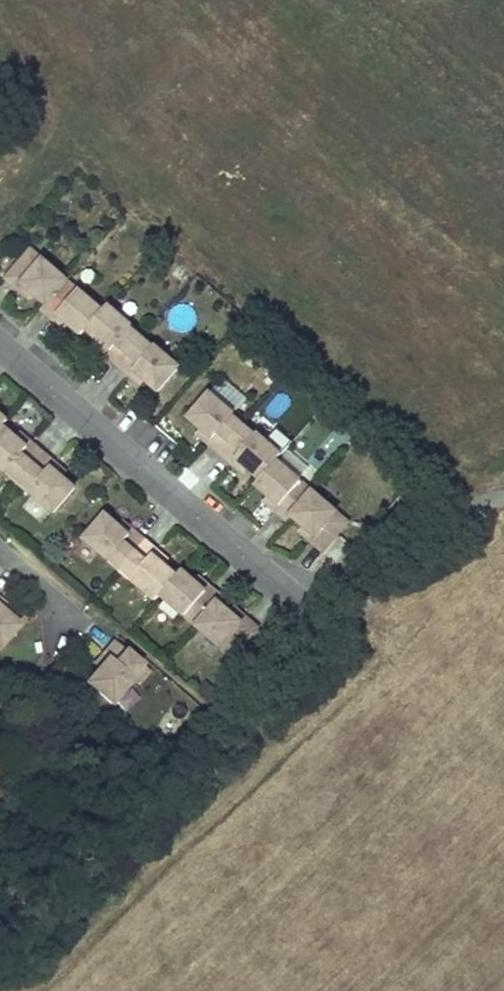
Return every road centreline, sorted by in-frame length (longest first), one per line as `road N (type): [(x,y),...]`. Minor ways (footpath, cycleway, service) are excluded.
road 1 (residential): [(291,589),(226,540),(0,327)]

